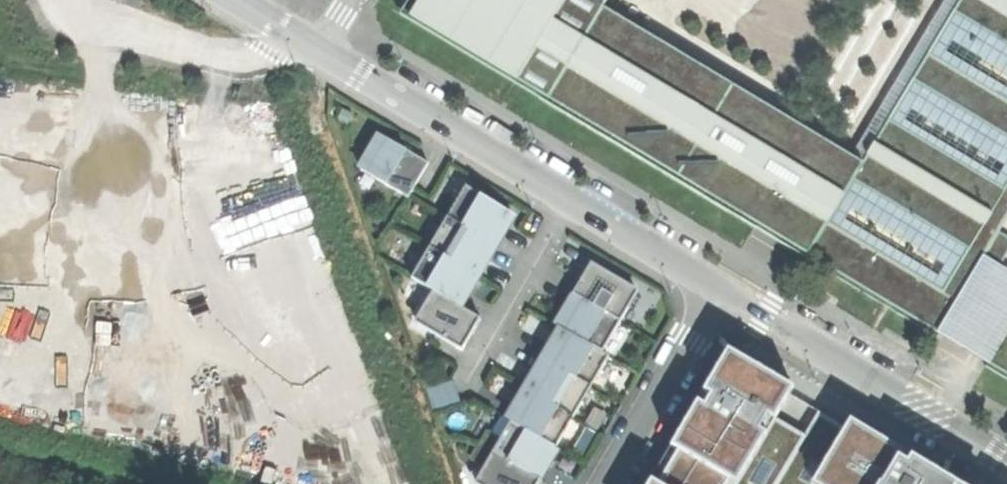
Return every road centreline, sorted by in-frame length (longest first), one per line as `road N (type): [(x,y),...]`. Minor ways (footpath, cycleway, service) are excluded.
road 1 (residential): [(322,51),(720,289)]
road 2 (residential): [(720,289),(1006,460)]
road 3 (residential): [(720,289),(612,483)]

